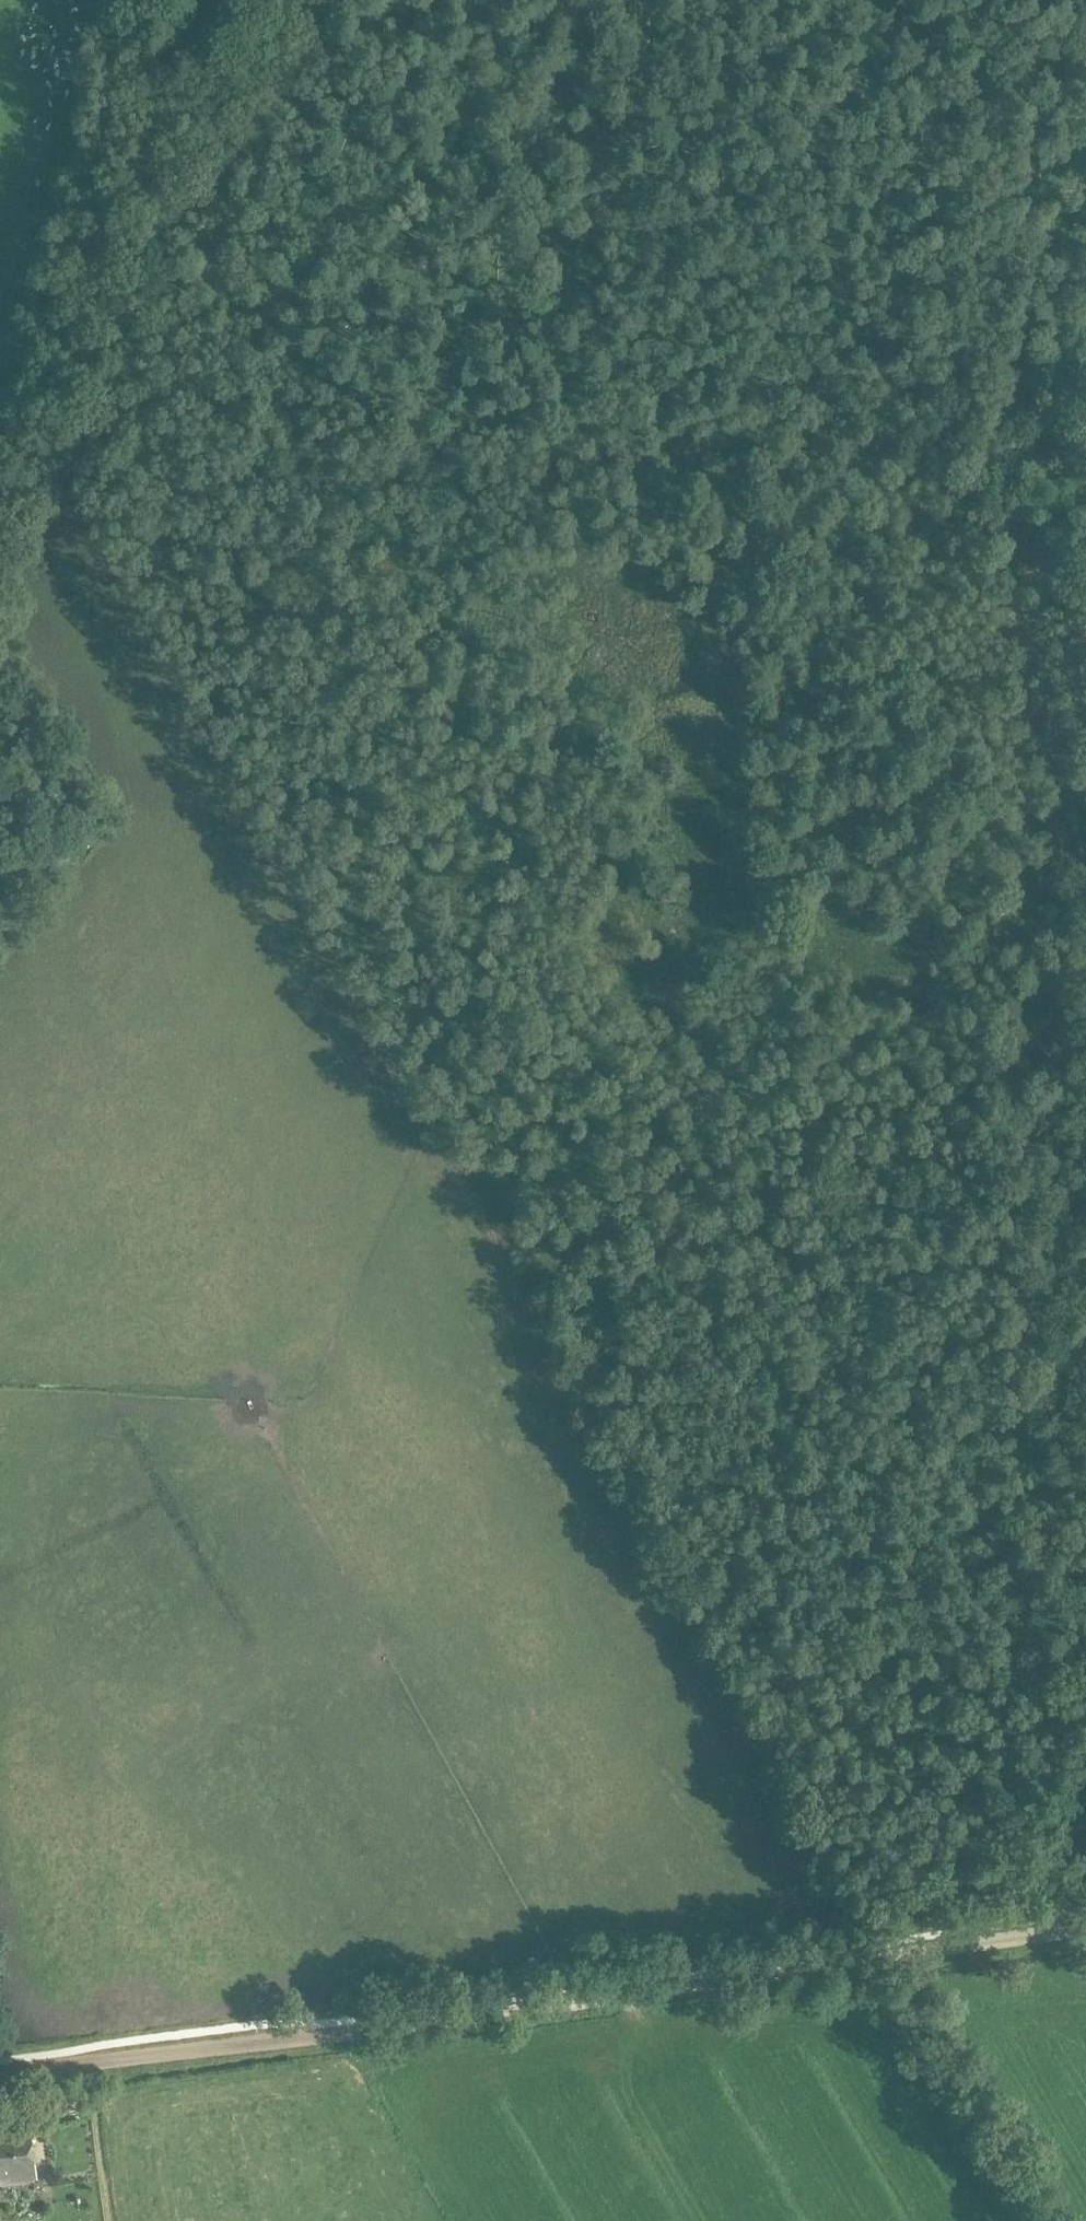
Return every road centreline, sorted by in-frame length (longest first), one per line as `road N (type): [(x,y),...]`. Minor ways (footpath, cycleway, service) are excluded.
road 1 (track): [(1085,1930),(0,2073)]
road 2 (track): [(205,0),(166,87),(135,185),(60,298),(56,320),(7,396)]
road 3 (track): [(56,320),(82,345),(98,383),(63,480)]

